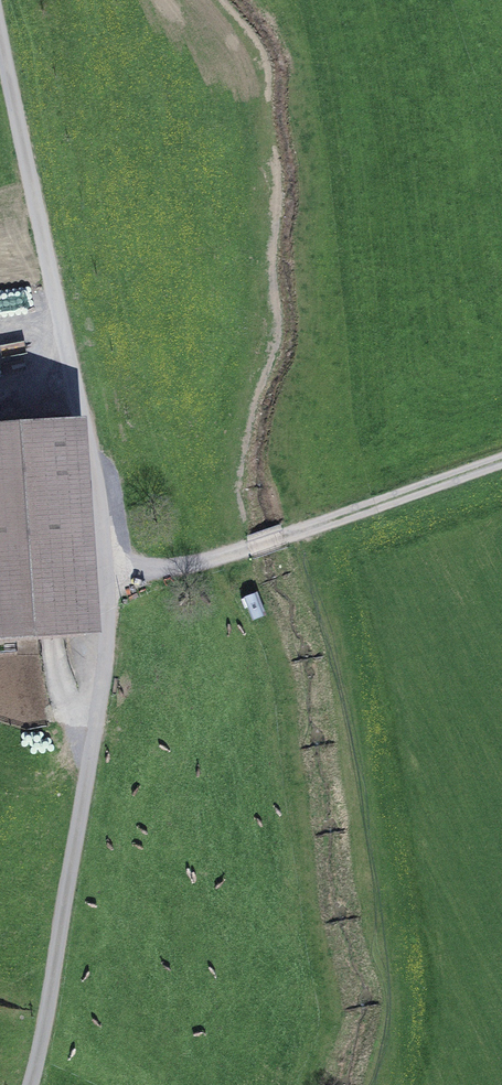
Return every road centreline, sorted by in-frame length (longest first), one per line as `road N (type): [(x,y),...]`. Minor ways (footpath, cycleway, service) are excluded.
road 1 (residential): [(29,1084),(109,667),(115,579),(0,31)]
road 2 (track): [(501,460),(267,540),(115,579)]

